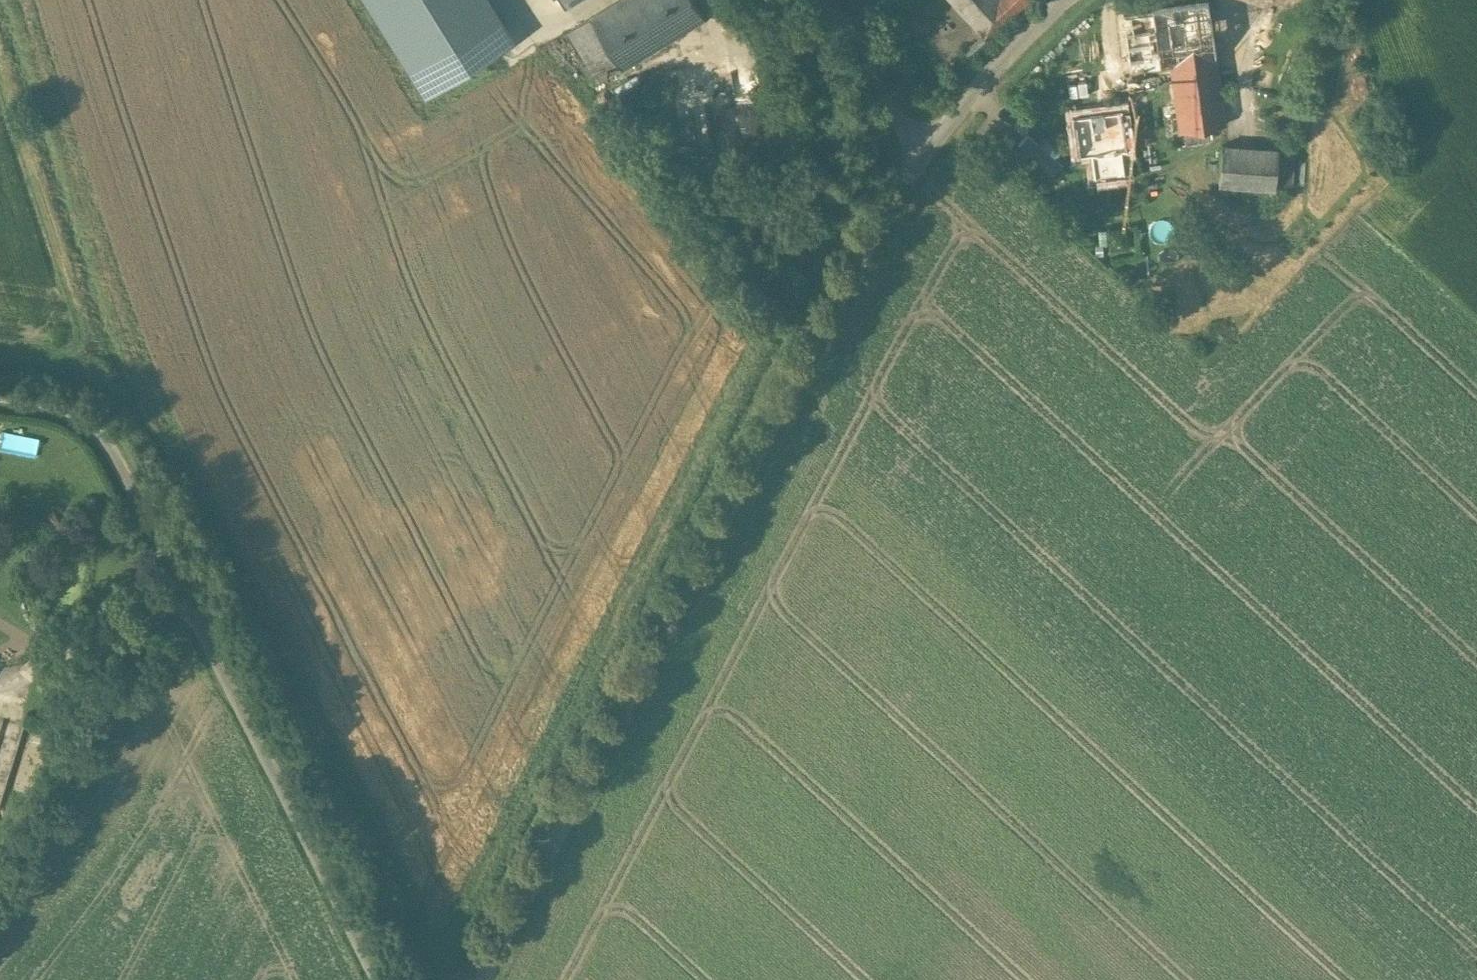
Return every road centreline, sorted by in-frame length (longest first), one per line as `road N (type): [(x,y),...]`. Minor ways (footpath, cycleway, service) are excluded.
road 1 (unclassified): [(482,979),(907,180),(978,86),(1066,0)]
road 2 (unclassified): [(0,396),(77,414),(104,442),(378,979)]

